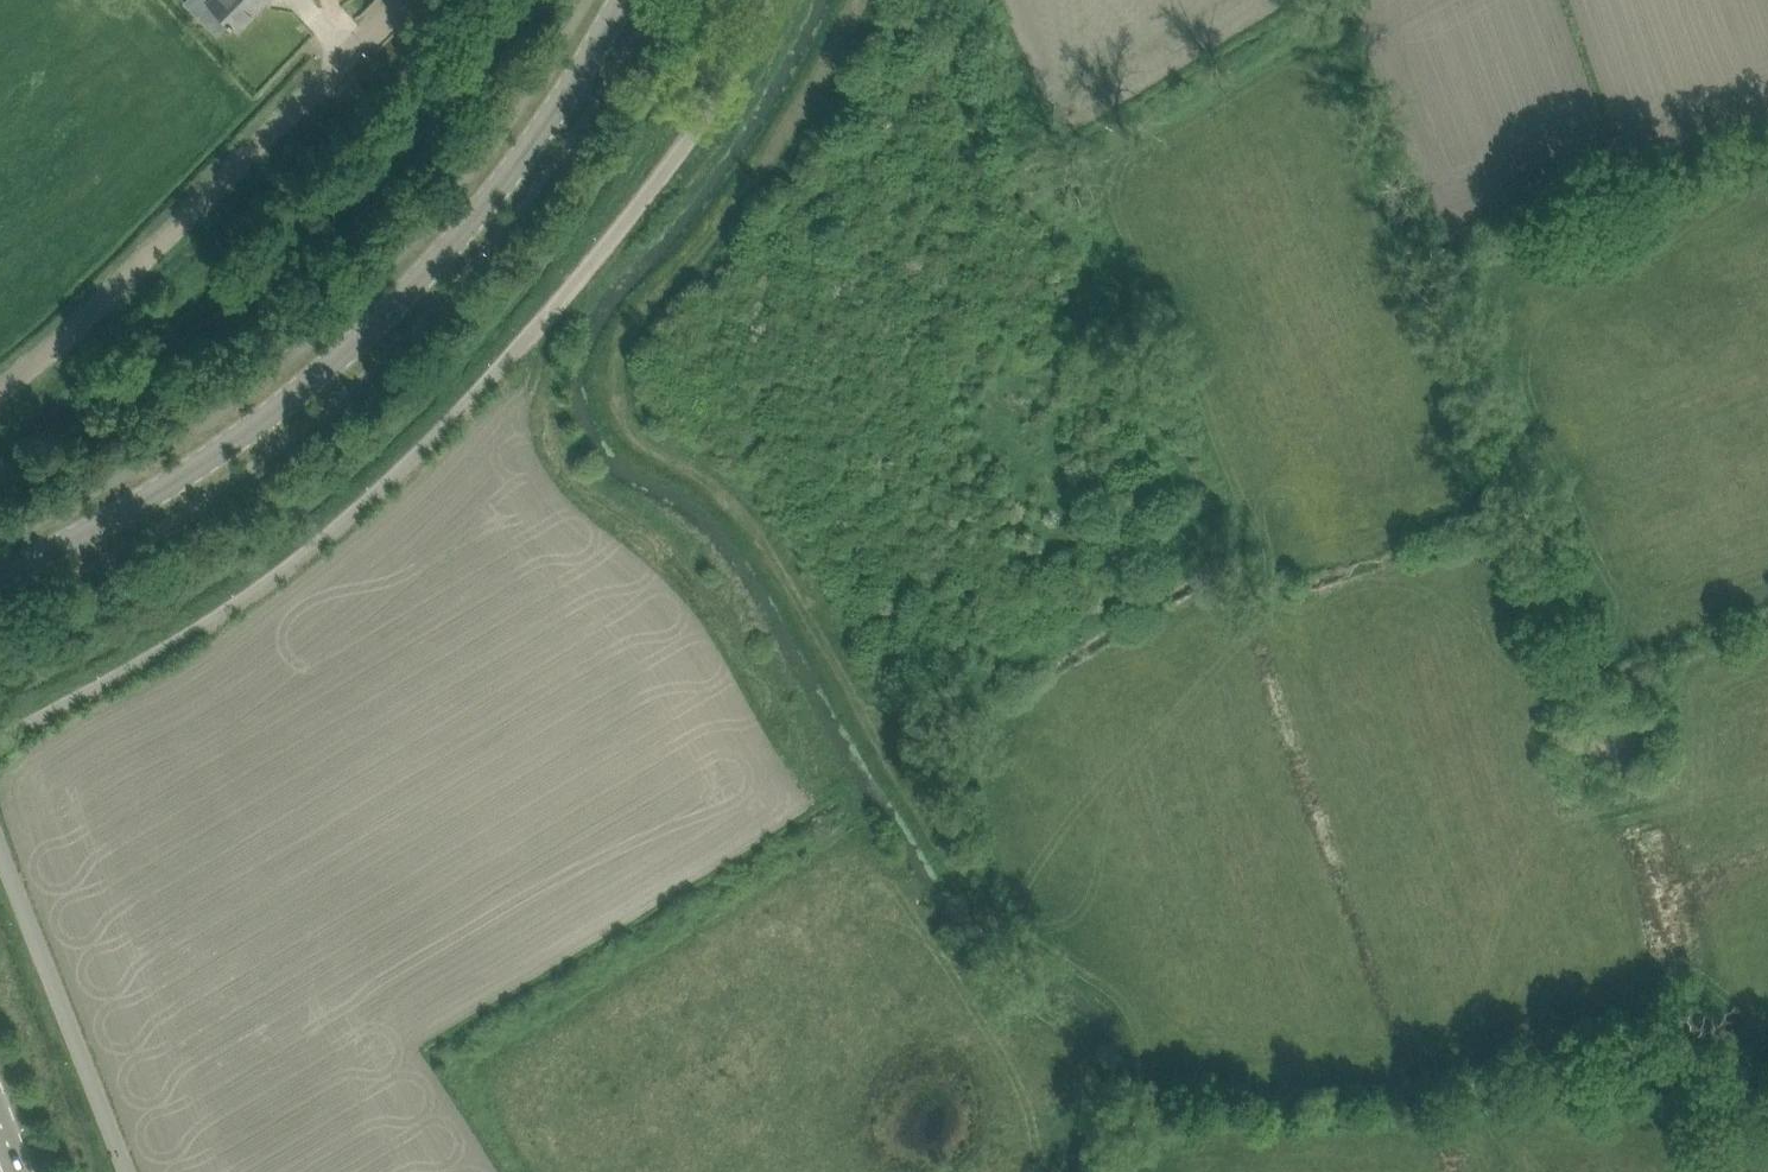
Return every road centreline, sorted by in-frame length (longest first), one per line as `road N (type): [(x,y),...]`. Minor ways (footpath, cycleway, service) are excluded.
road 1 (unclassified): [(0,750),(306,558),(420,455),(598,258),(720,100),(772,0)]
road 2 (tertiary): [(0,574),(139,502),(219,450),(401,297),(499,183),(620,0)]
road 3 (unclassified): [(402,0),(166,230),(101,308),(0,389)]

